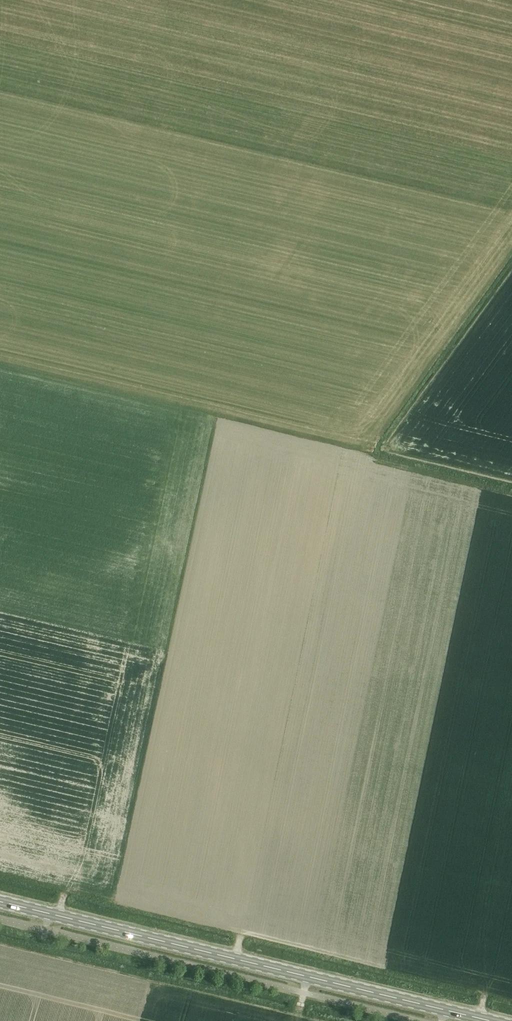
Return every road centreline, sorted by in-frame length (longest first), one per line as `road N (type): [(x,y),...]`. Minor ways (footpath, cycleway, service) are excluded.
road 1 (secondary): [(491,1020),(0,903)]

